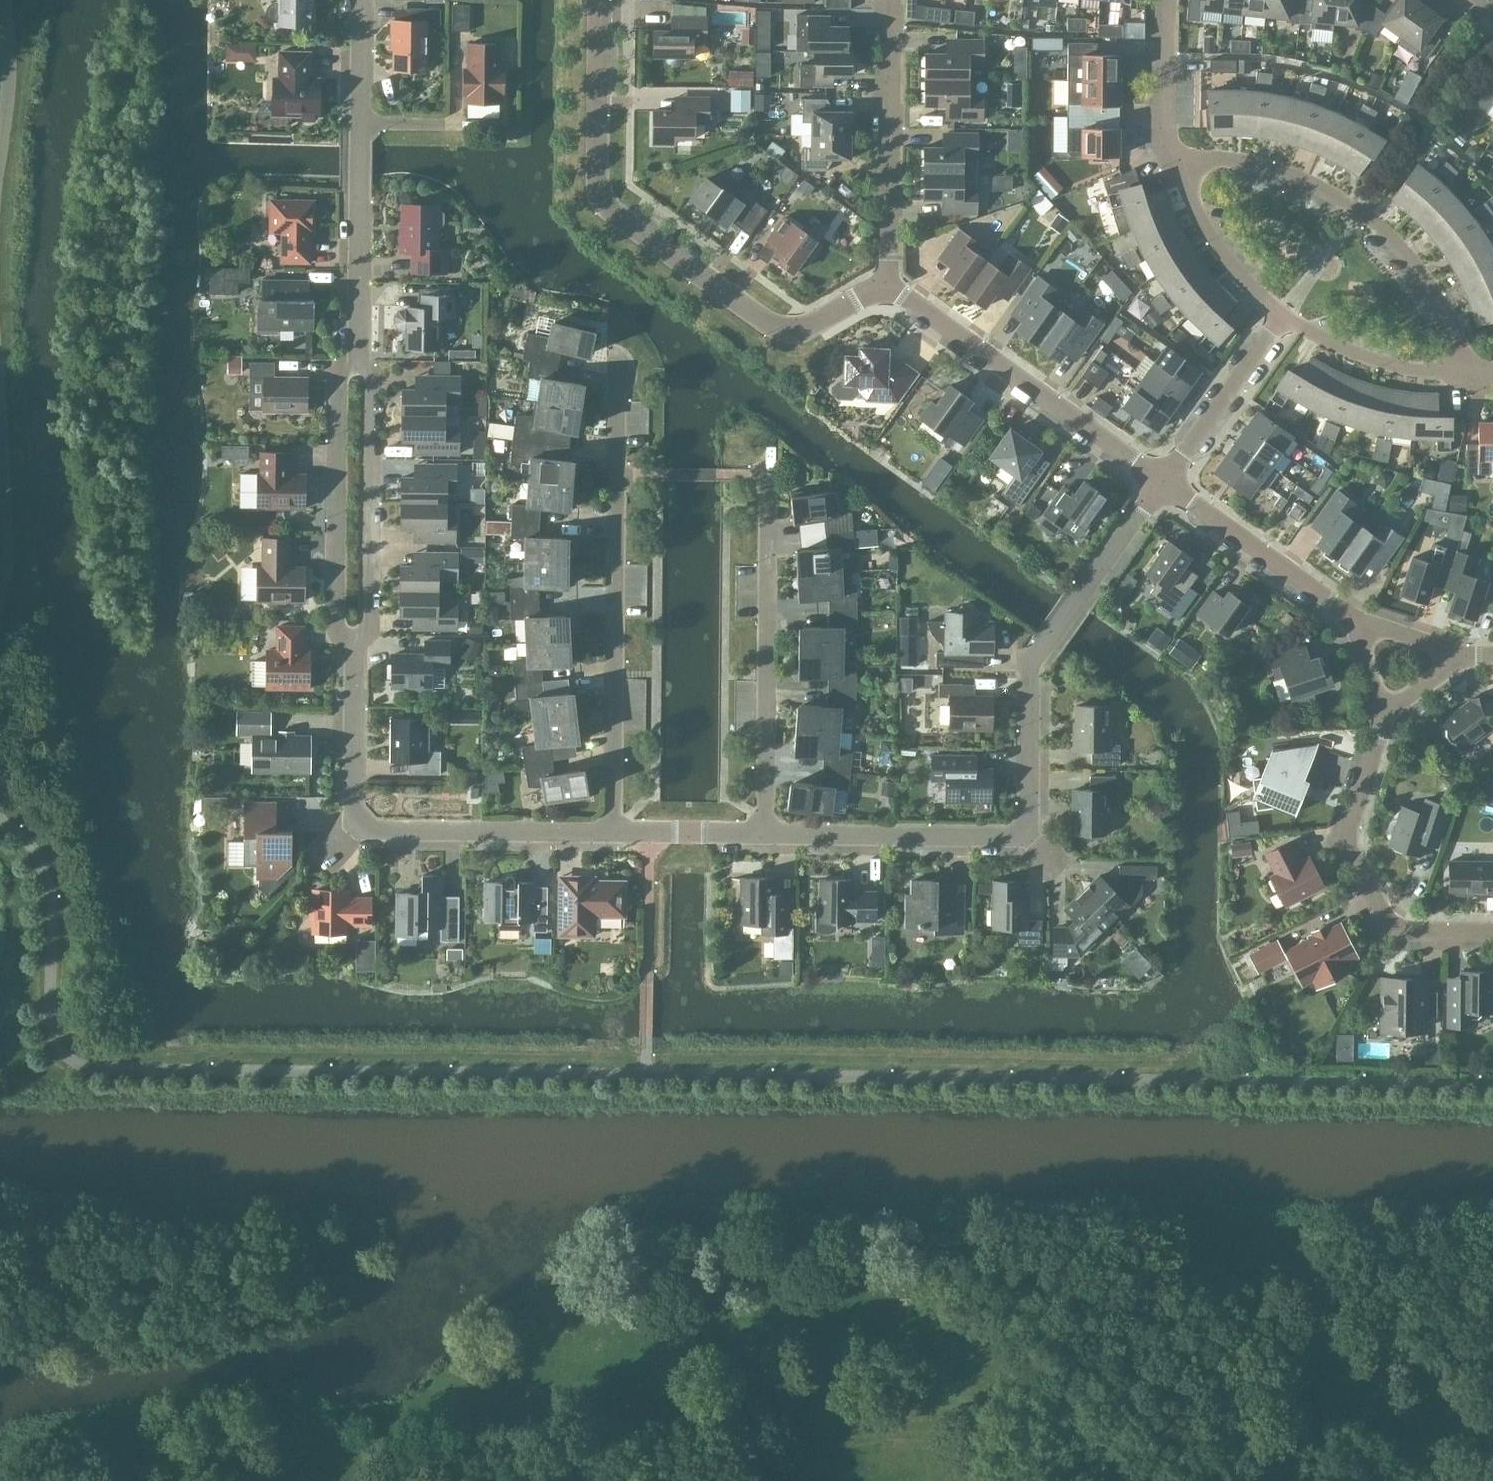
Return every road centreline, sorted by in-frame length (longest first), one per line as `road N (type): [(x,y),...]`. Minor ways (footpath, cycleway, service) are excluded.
road 1 (residential): [(888,284),(806,327),(777,327),(606,206),(596,176),(599,0)]
road 2 (residential): [(611,830),(617,346)]
road 3 (residential): [(1029,836),(1030,663),(1163,481)]
road 4 (residential): [(1466,373),(1435,293),(1368,218),(1271,167),(1176,157)]
road 5 (residential): [(764,832),(768,453)]
road 6 (residential): [(1163,481),(888,284)]
road 7 (residential): [(1492,931),(1390,930),(1348,848),(1344,839),(1384,716)]
road 8 (residential): [(357,361),(342,381),(339,626),(354,645)]
road 9 (residential): [(354,645),(365,631),(367,377),(357,361)]
road 10 (residential): [(888,284),(891,0)]
road 11 (residential): [(764,832),(1029,836)]
road 12 (residential): [(611,830),(352,829)]
road 13 (residential): [(357,361),(360,121)]
road 14 (residential): [(1351,617),(1163,481)]
road 15 (residential): [(1163,481),(1283,314)]
road 16 (residential): [(1466,373),(1369,358),(1283,314)]
road 17 (residential): [(1283,314),(1214,240),(1176,157)]
road 18 (residential): [(352,829),(354,645)]
road 19 (residential): [(360,121),(361,0)]
road 20 (residential): [(1465,655),(1351,617)]

